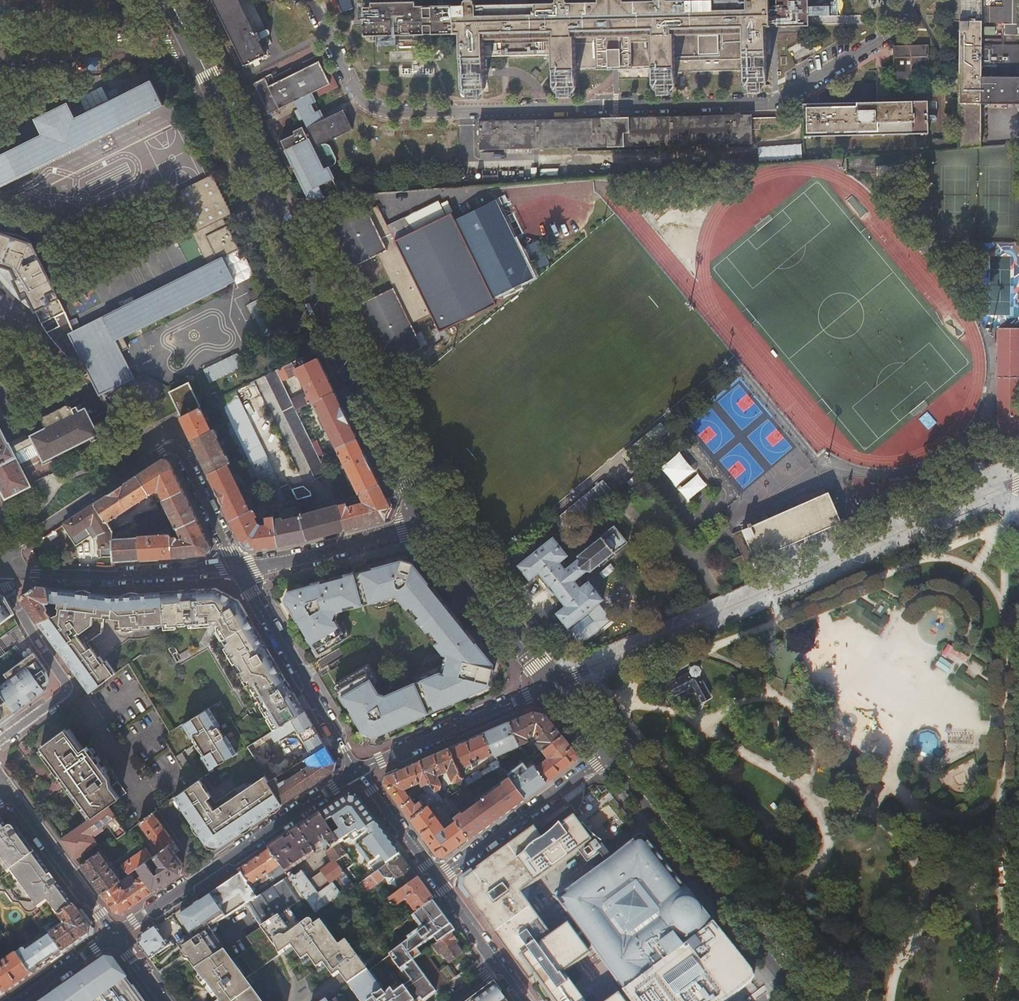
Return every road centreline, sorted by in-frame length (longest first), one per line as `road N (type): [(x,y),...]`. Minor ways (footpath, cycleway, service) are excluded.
road 1 (secondary): [(189,43),(427,524)]
road 2 (residential): [(13,548),(168,449),(240,571)]
road 3 (secondary): [(611,753),(808,1000)]
road 4 (residential): [(116,936),(361,771)]
road 5 (residential): [(361,771),(240,571)]
road 6 (residential): [(240,571),(9,573)]
road 7 (residential): [(611,753),(436,881)]
road 8 (residential): [(0,742),(63,689),(6,589),(9,573)]
road 9 (residential): [(361,771),(555,685)]
road 10 (secondary): [(427,524),(555,685)]
road 11 (residential): [(427,524),(240,571)]
road 12 (residential): [(189,43),(0,53)]
road 13 (residential): [(9,793),(116,936)]
road 14 (residential): [(436,881),(361,771)]

